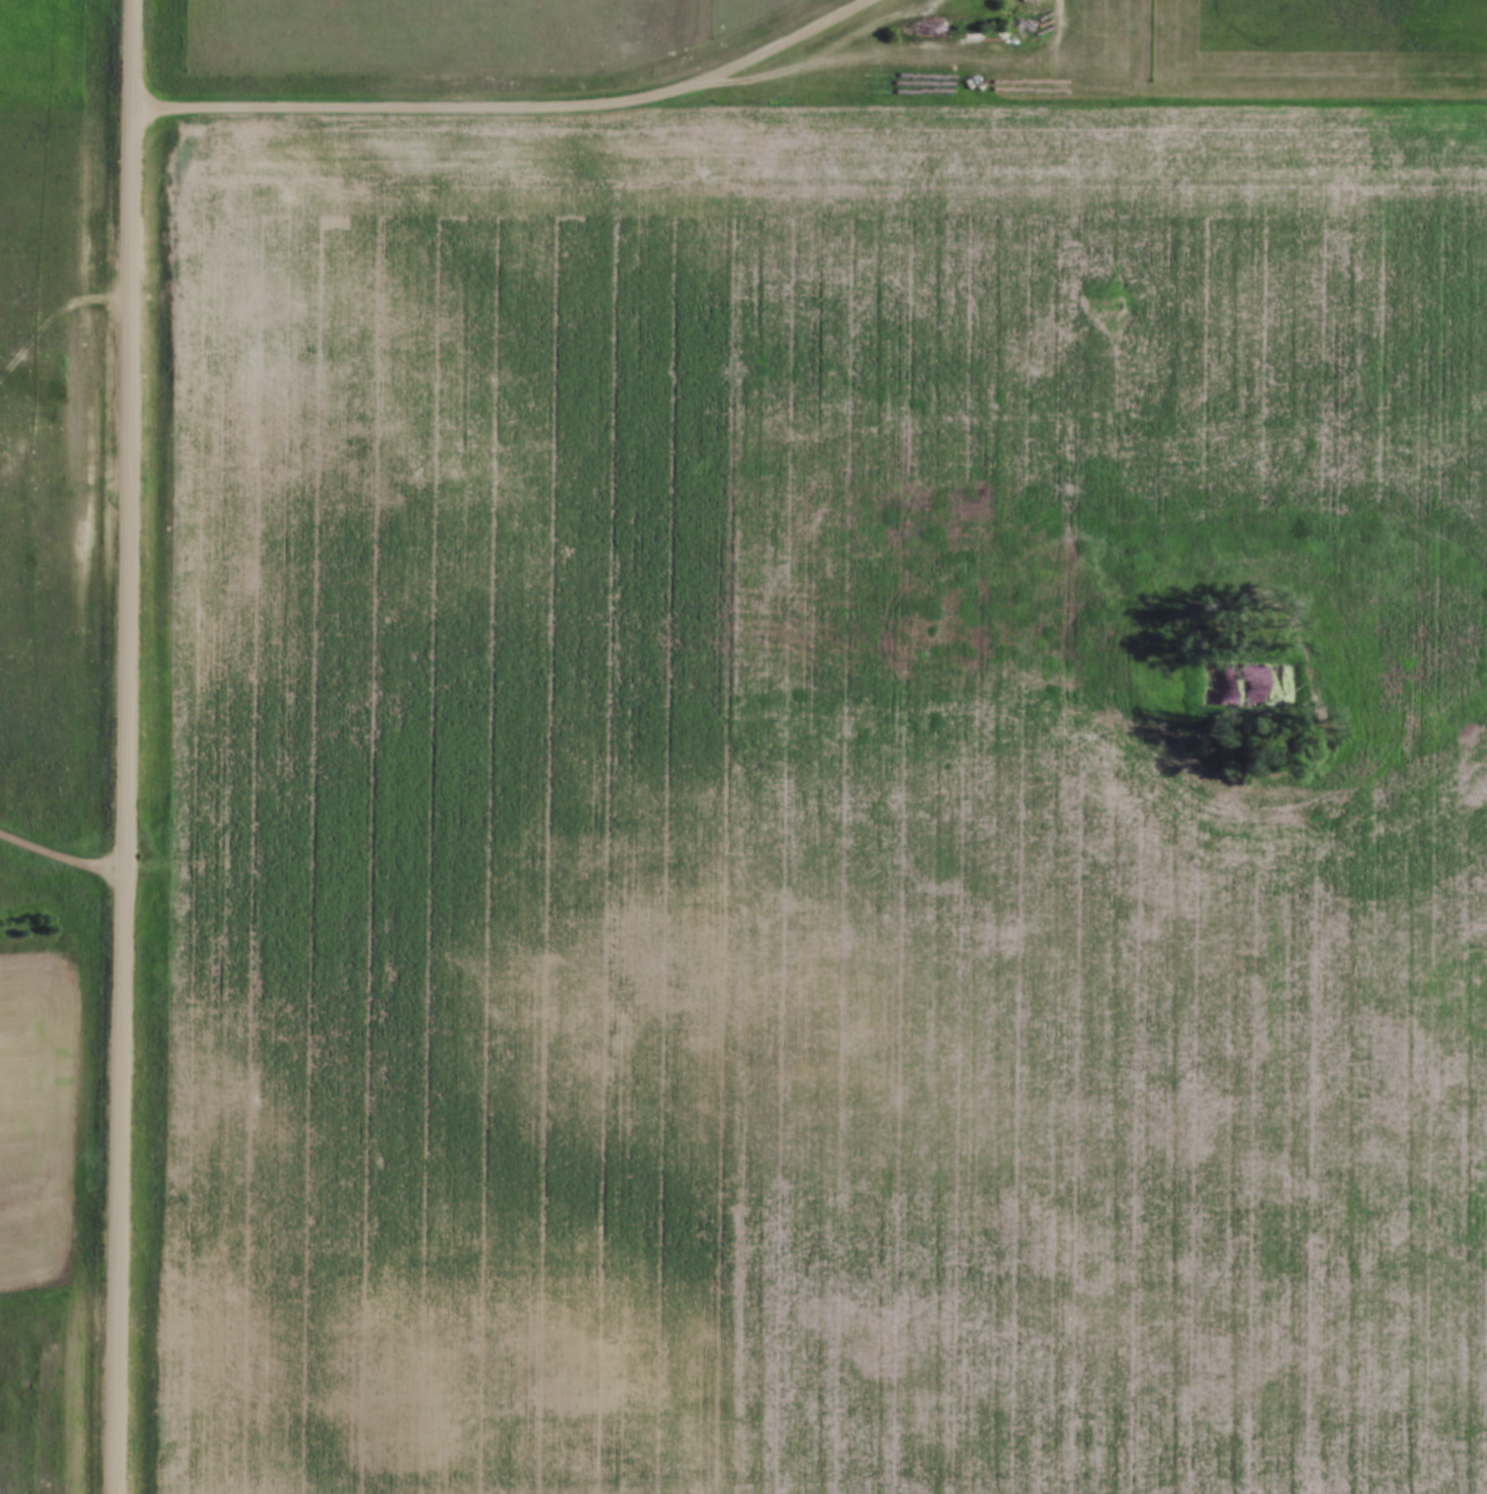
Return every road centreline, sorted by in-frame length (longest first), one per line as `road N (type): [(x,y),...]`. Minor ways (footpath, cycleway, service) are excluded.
road 1 (tertiary): [(118,1493),(134,0)]
road 2 (track): [(134,301),(72,303),(0,381)]

